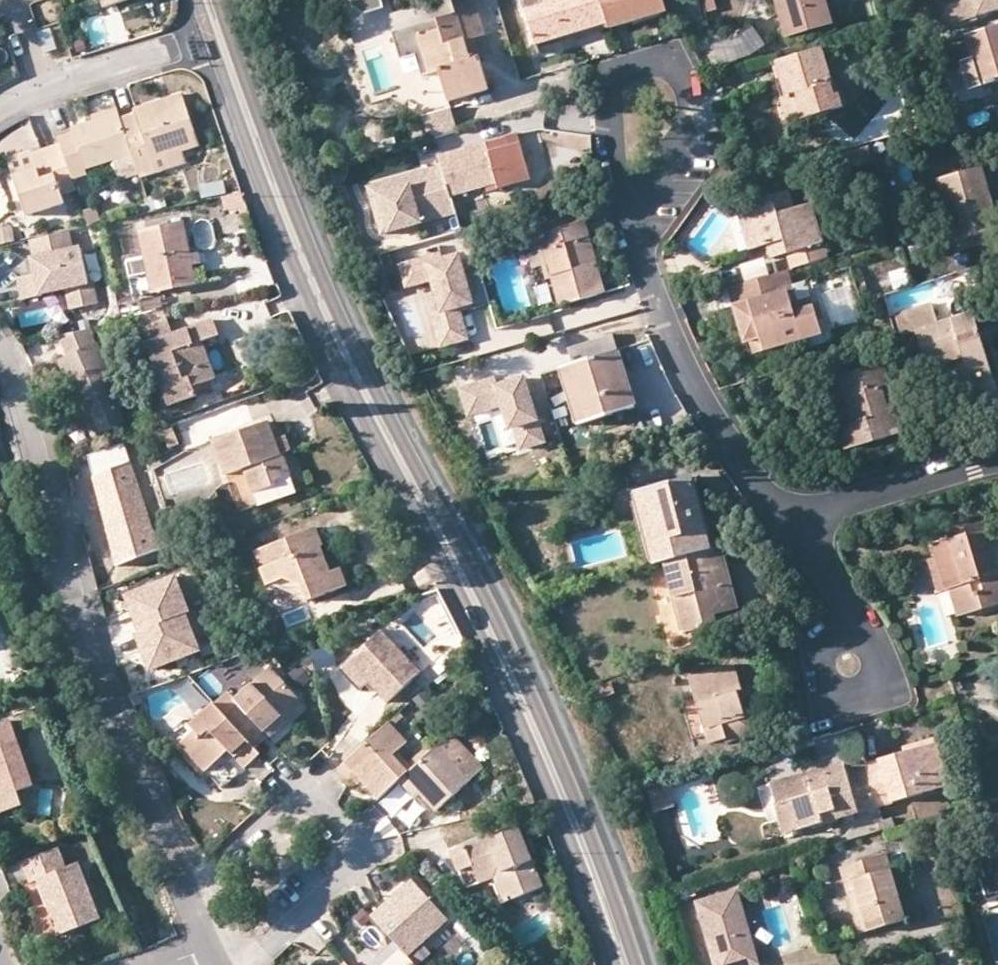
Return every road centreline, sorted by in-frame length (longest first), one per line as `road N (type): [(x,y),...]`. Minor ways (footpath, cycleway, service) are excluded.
road 1 (secondary): [(636,964),(485,600),(336,310),(258,121),(219,0)]
road 2 (secondary): [(197,0),(297,268),(500,674),(581,867),(612,964)]
road 3 (residential): [(185,887),(99,694),(29,427),(0,360)]
road 4 (residential): [(185,887),(303,792),(362,852),(251,964)]
road 5 (residential): [(793,526),(713,418),(670,337),(632,216)]
road 6 (residential): [(632,216),(685,136),(687,90),(668,69),(639,69),(611,86),(619,174)]
road 7 (residential): [(997,459),(793,526)]
road 8 (residential): [(0,107),(173,48)]
road 9 (residential): [(793,526),(845,605),(850,662)]

